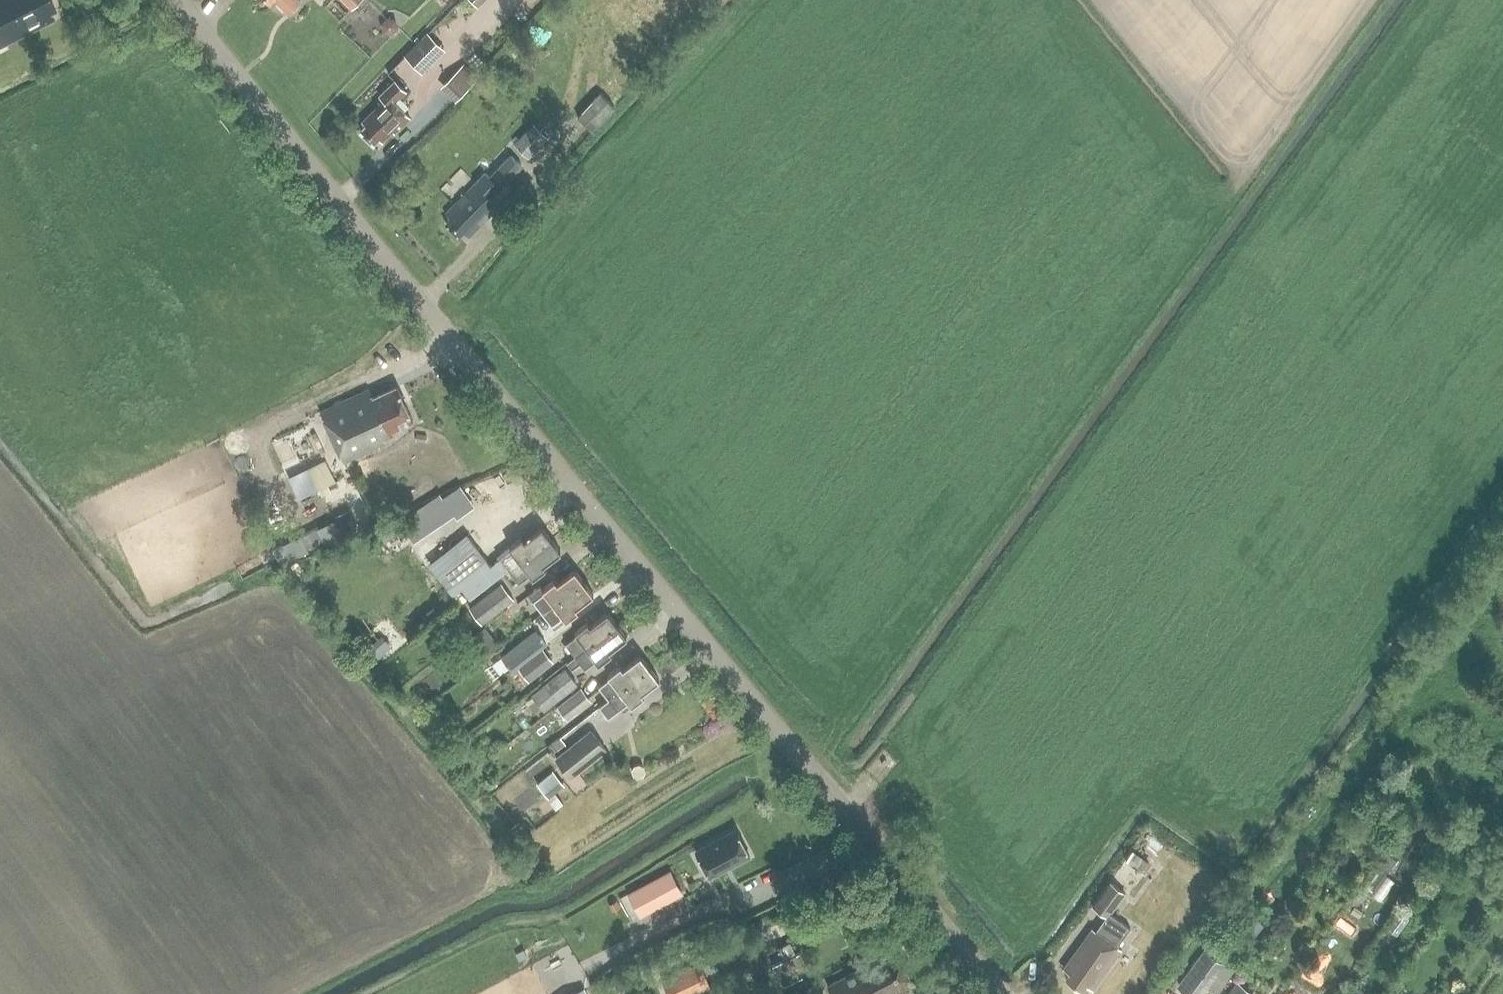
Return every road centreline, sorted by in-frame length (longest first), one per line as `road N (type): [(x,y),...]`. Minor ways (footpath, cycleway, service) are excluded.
road 1 (tertiary): [(997,993),(434,321),(178,0)]

